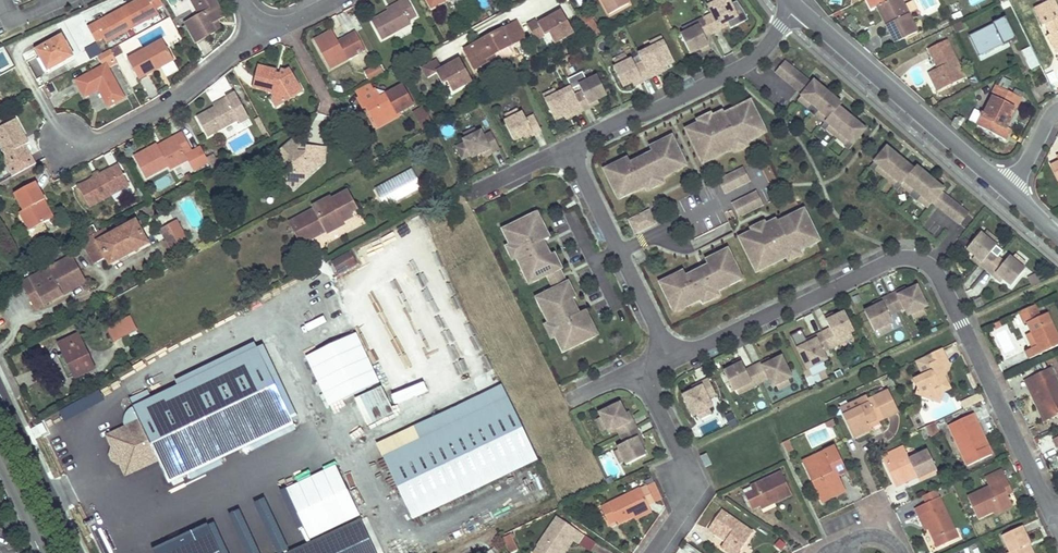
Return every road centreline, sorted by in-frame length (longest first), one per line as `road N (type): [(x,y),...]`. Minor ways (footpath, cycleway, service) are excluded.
road 1 (residential): [(673,359),(888,261),(921,258),(937,271),(1053,517)]
road 2 (residential): [(797,6),(1007,190)]
road 3 (residential): [(568,146),(748,64),(797,6)]
road 4 (residential): [(46,161),(66,141),(102,142),(167,106),(260,31)]
road 5 (residential): [(568,146),(673,359)]
road 6 (residential): [(653,552),(688,497),(689,477),(641,370)]
road 7 (secondary): [(0,396),(74,552)]

